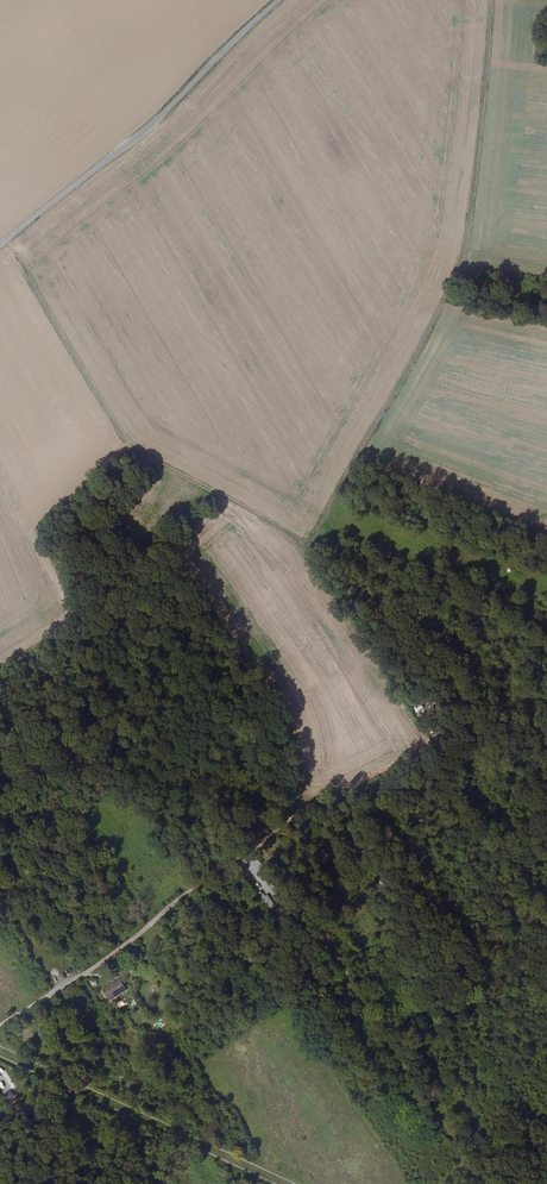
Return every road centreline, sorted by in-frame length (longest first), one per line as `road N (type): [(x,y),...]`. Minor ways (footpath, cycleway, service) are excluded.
road 1 (track): [(5,239),(116,433),(131,450),(292,541),(431,748)]
road 2 (track): [(546,702),(302,811),(100,964),(0,1026)]
road 3 (track): [(260,847),(481,1183)]
road 4 (unclassified): [(0,244),(150,124),(276,0)]

